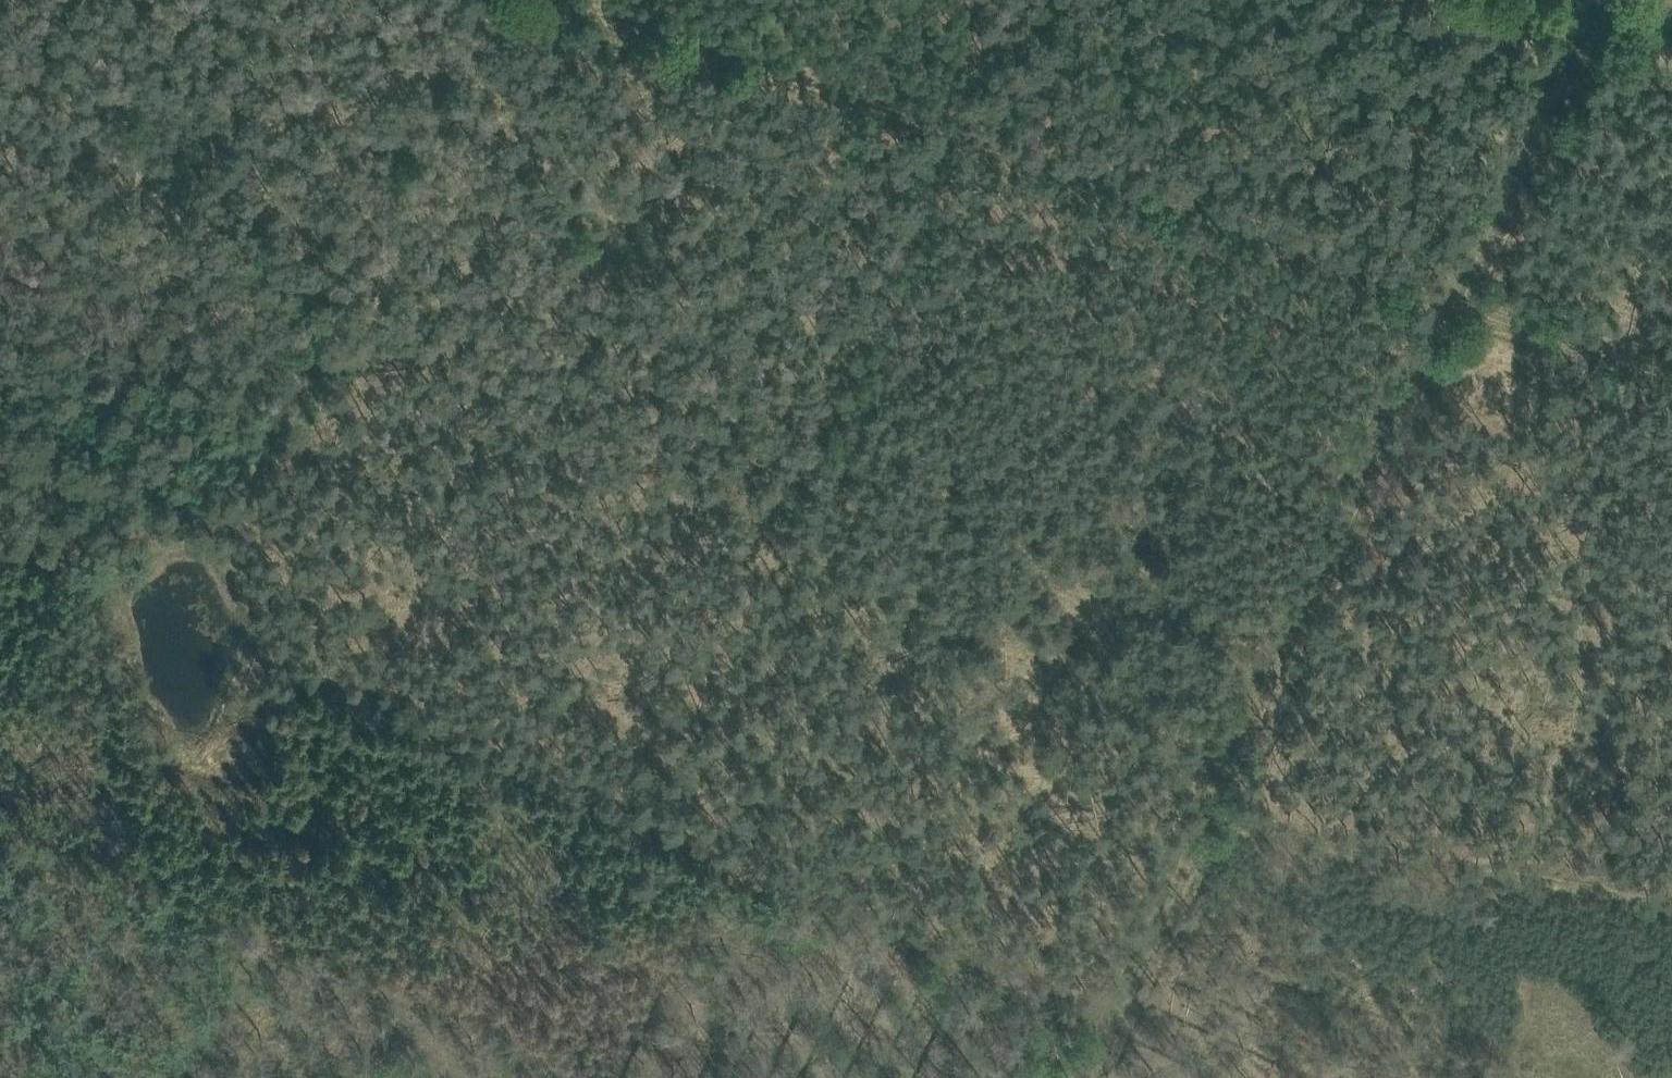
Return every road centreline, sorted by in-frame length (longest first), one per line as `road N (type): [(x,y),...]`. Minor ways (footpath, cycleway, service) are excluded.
road 1 (track): [(1079,1077),(1593,0)]

